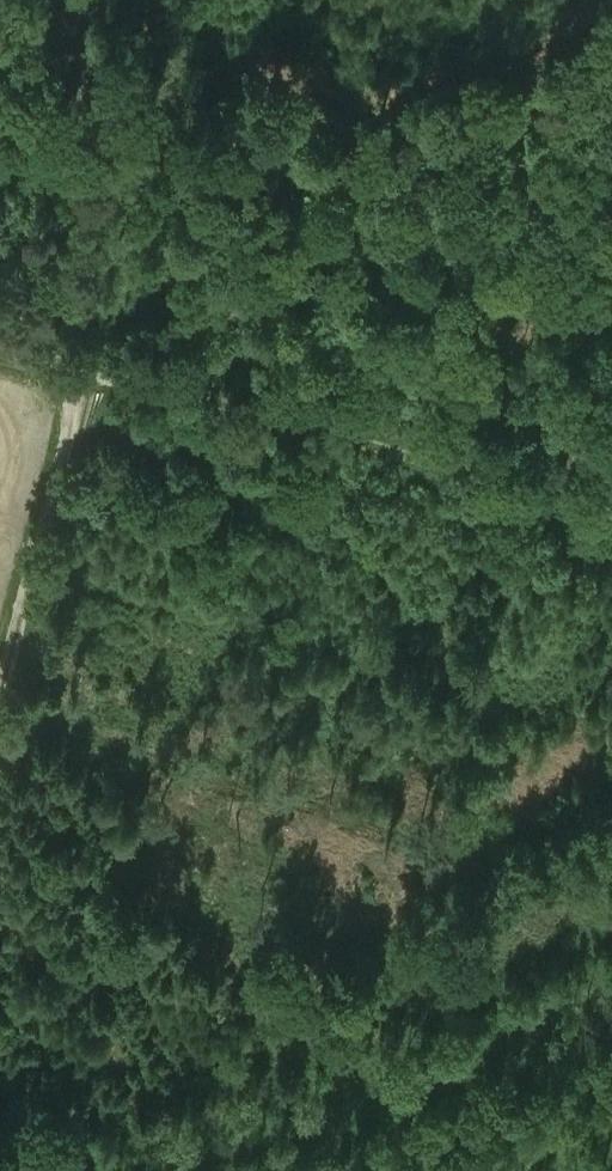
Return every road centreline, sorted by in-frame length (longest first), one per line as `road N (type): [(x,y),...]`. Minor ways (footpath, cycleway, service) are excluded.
road 1 (track): [(0,350),(75,371),(86,401),(0,713)]

